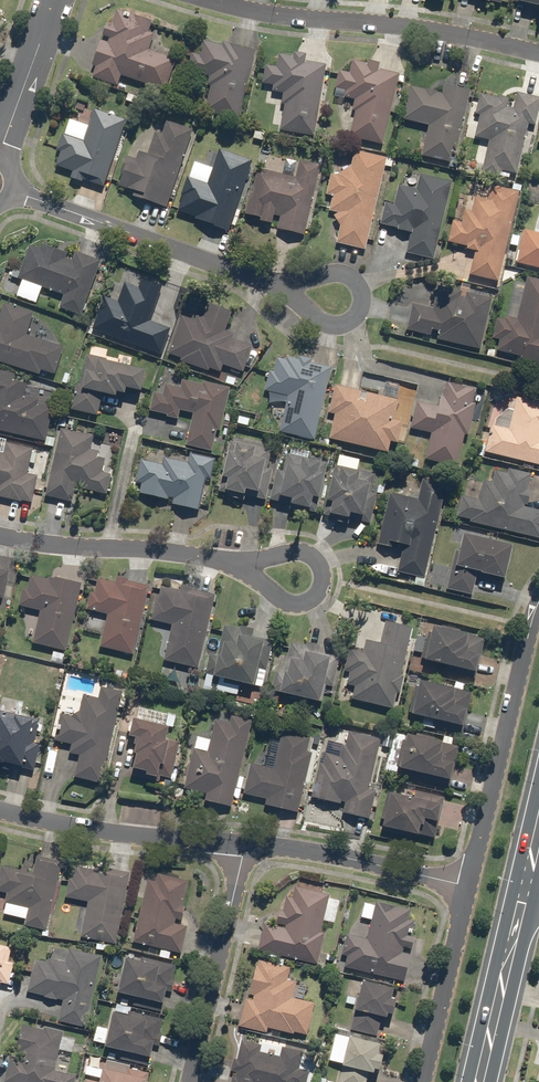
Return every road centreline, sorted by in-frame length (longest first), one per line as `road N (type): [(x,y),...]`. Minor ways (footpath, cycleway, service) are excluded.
road 1 (residential): [(210,0),(538,53)]
road 2 (residential): [(467,885),(538,603)]
road 3 (residential): [(11,194),(274,279)]
road 4 (residential): [(0,807),(102,830),(244,846)]
road 5 (residential): [(0,535),(240,564)]
road 6 (residential): [(244,846),(190,1081)]
road 7 (residential): [(244,846),(467,885)]
road 8 (residential): [(421,1081),(467,885)]
road 9 (secondary): [(529,886),(484,1081)]
road 10 (residential): [(274,279),(340,270),(356,299),(349,315),(329,319),(284,289)]
road 11 (residential): [(56,0),(0,152)]
road 12 (residential): [(240,564),(291,553),(315,562),(324,585),(318,593),(307,602),(285,599)]

